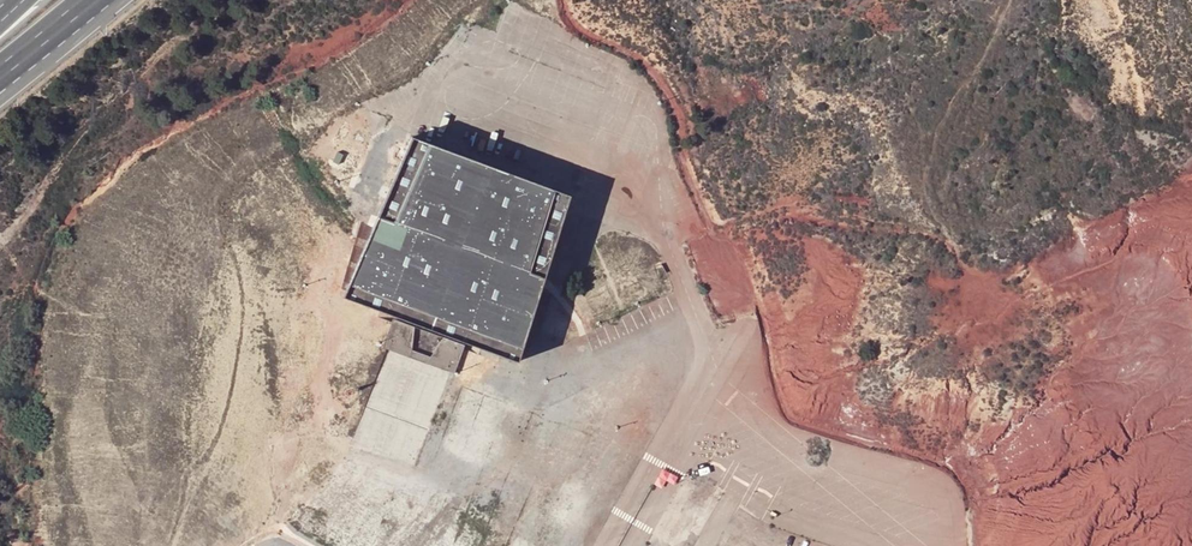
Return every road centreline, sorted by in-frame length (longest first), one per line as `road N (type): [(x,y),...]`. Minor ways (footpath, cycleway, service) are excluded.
road 1 (trunk): [(0,99),(123,0)]
road 2 (trunk): [(0,75),(94,0)]

